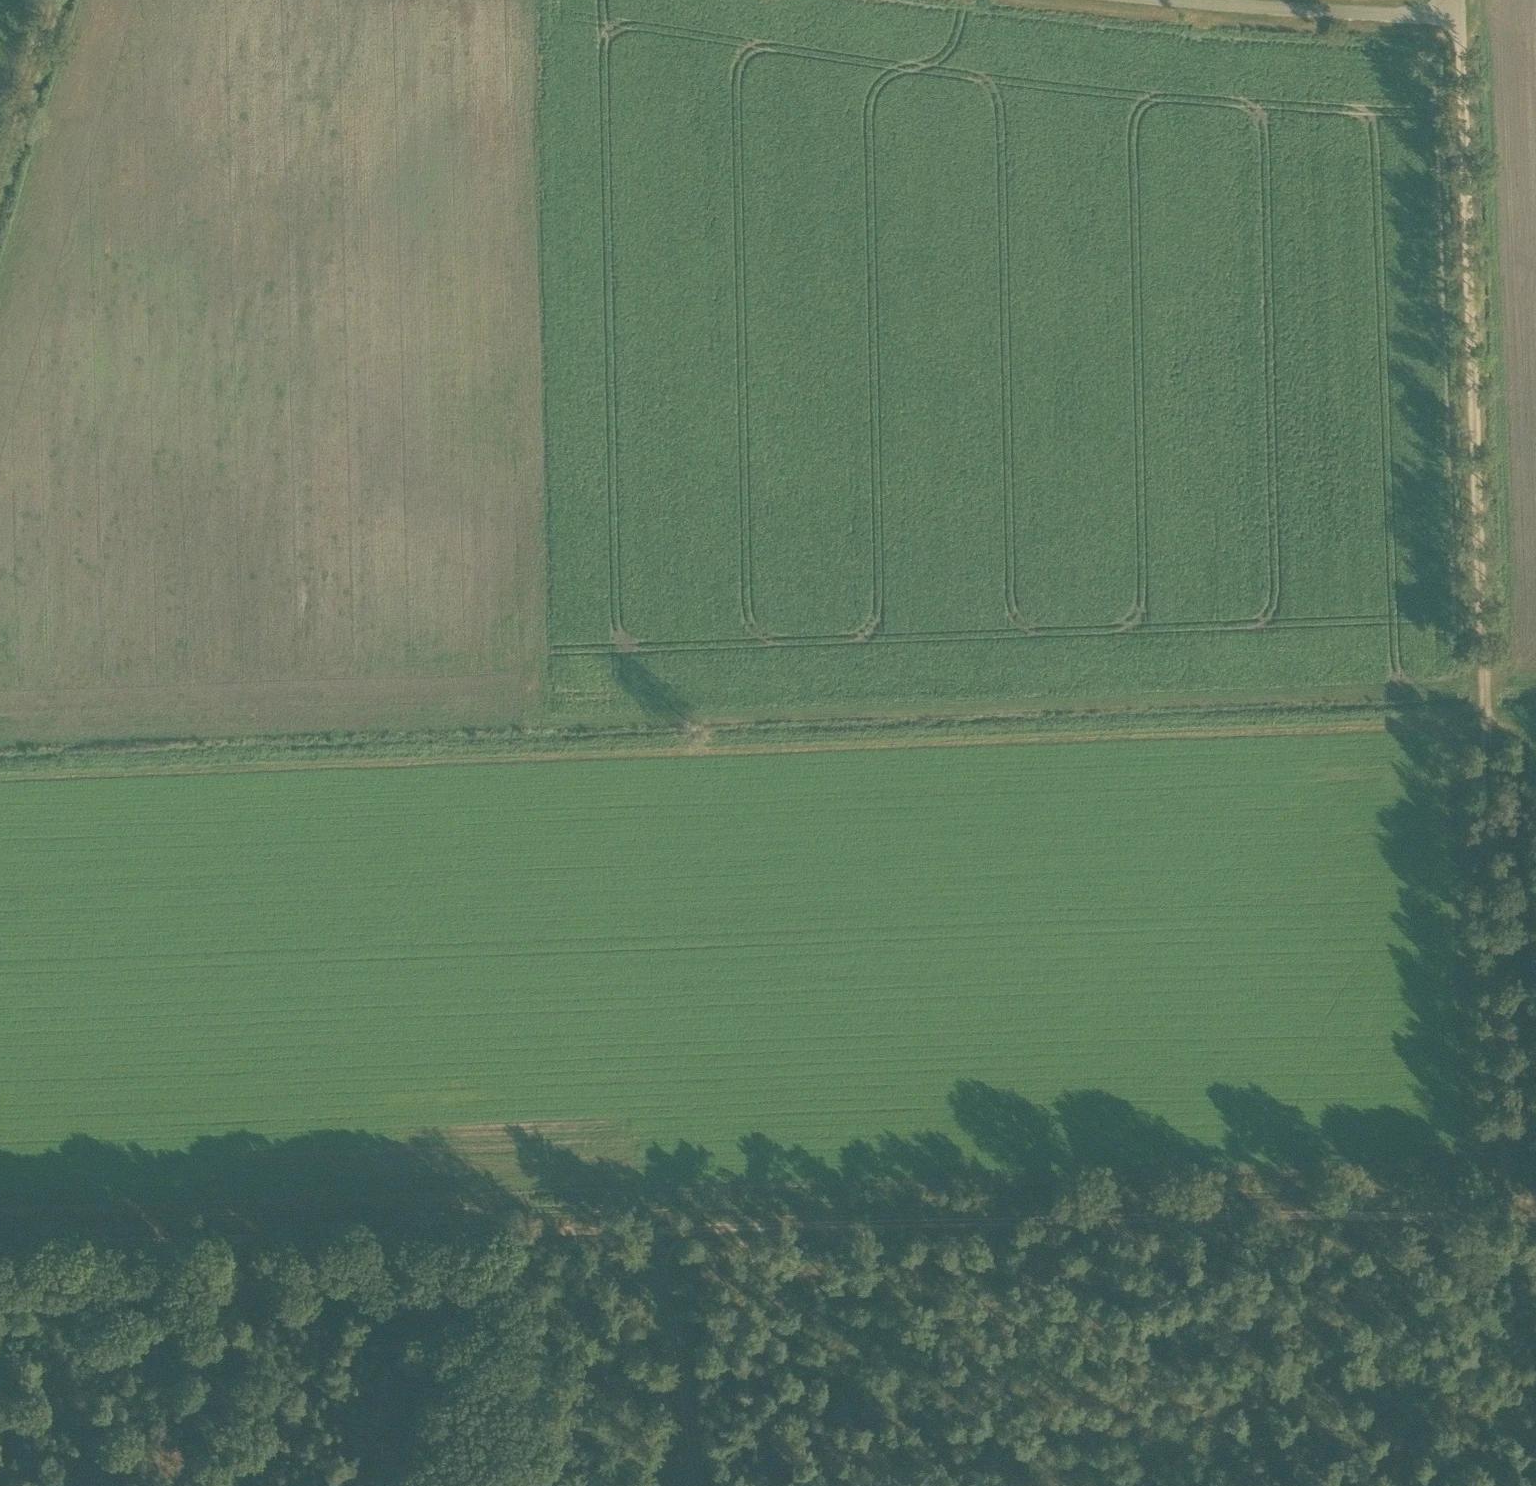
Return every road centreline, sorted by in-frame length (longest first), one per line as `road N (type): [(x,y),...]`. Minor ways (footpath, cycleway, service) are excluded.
road 1 (track): [(0,1228),(1360,1192),(1507,1199)]
road 2 (track): [(648,1228),(1505,1219)]
road 3 (track): [(1489,726),(1458,20)]
road 4 (track): [(648,1228),(0,1245)]
road 5 (track): [(1507,1199),(1489,726)]
road 6 (unclassified): [(1188,0),(1458,20),(1458,0)]
road 7 (track): [(687,1485),(648,1228)]
road 8 (track): [(0,163),(50,0)]

